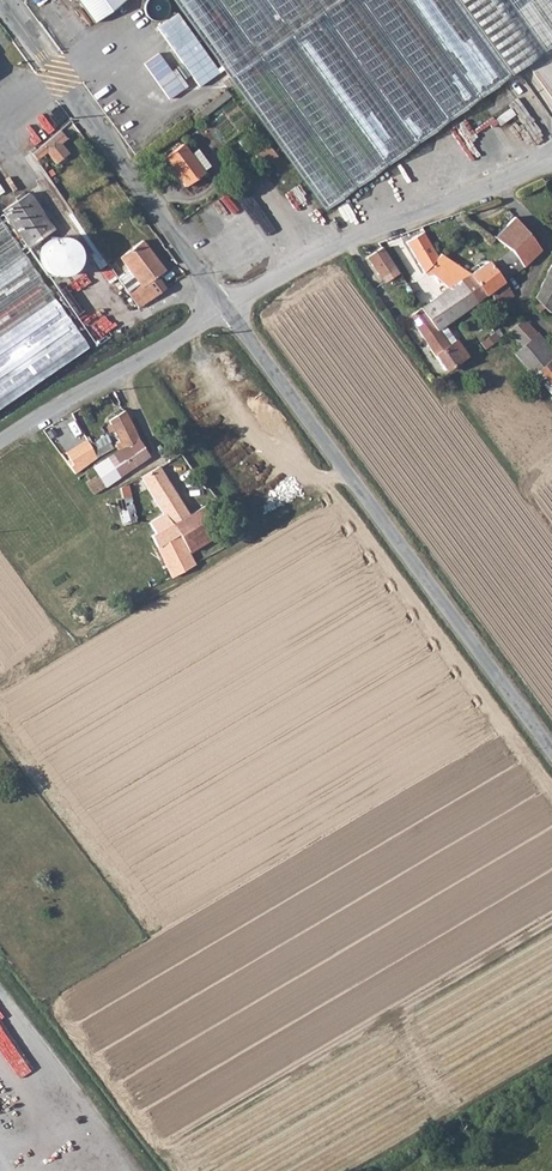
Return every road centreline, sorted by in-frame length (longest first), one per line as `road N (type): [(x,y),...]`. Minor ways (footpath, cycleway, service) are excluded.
road 1 (unclassified): [(224,308),(551,751)]
road 2 (unclassified): [(0,2),(224,308)]
road 3 (unclassified): [(224,308),(551,162)]
road 4 (unclassified): [(224,308),(0,440)]

